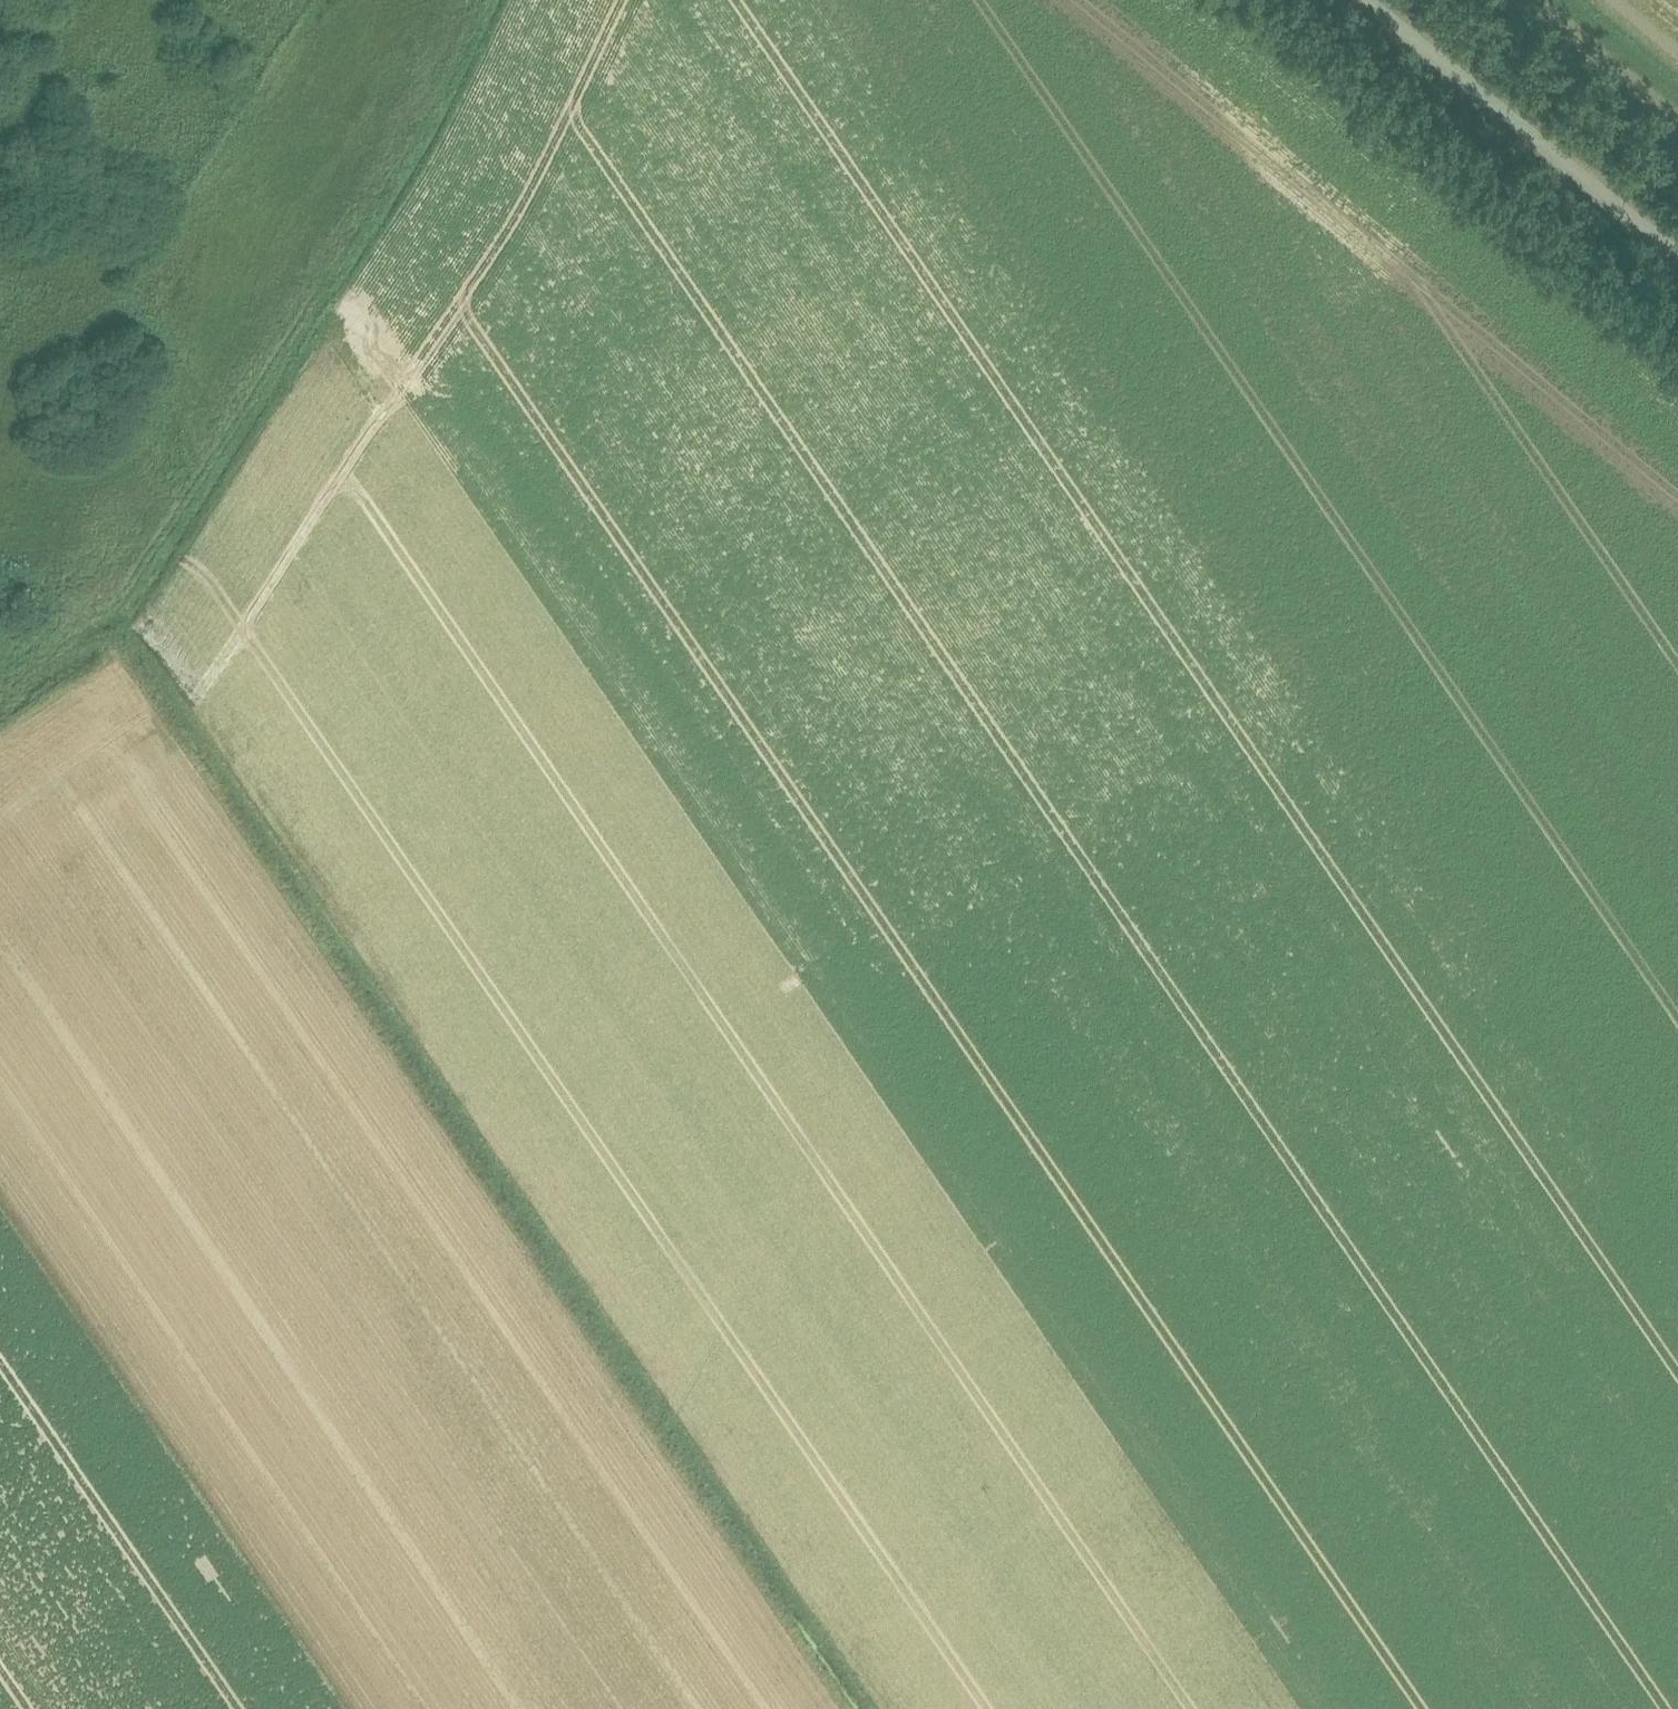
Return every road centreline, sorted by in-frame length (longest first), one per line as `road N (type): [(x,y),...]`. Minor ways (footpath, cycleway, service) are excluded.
road 1 (tertiary): [(1677,251),(1374,0)]

